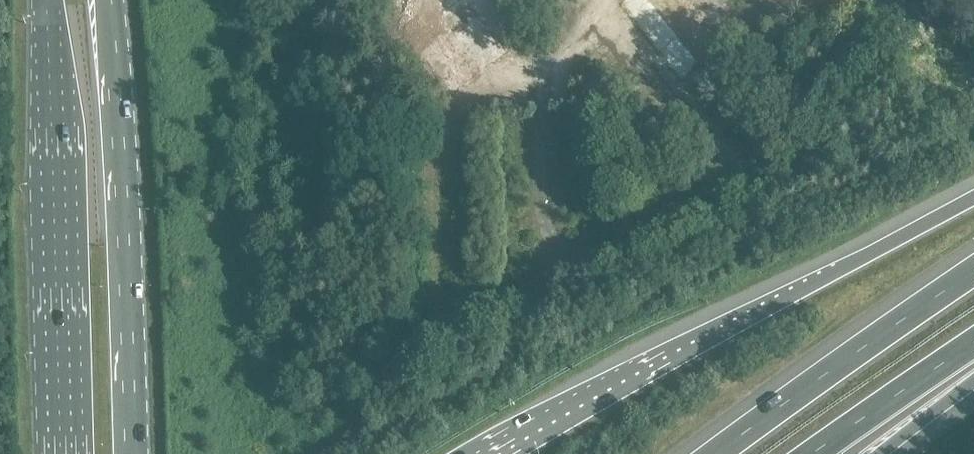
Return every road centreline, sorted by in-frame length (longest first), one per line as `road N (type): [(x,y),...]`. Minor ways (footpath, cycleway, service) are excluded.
road 1 (motorway): [(973,193),(633,370),(494,453)]
road 2 (primary): [(133,453),(110,0)]
road 3 (primary): [(43,0),(61,453)]
road 4 (motorway): [(973,268),(713,453)]
road 5 (motorway): [(815,453),(973,345)]

